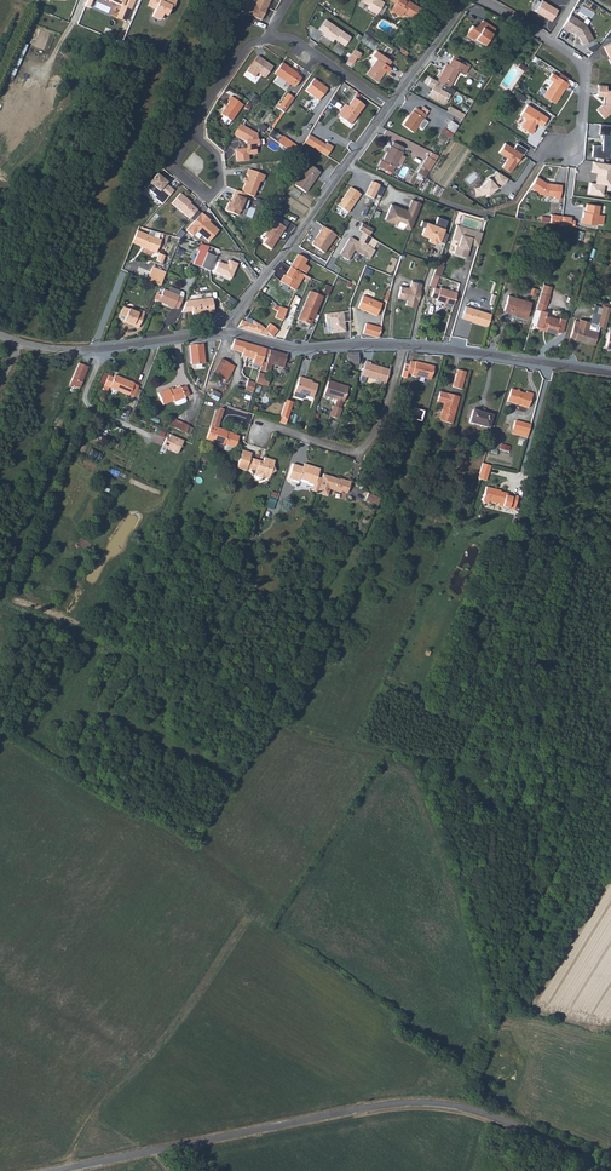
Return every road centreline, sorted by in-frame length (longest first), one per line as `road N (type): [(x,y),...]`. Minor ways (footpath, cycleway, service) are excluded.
road 1 (tertiary): [(610,1170),(491,1116),(431,1102),(326,1115),(58,1170)]
road 2 (track): [(260,716),(118,650),(0,612)]
road 3 (unclassified): [(389,106),(226,331)]
road 4 (track): [(0,589),(97,365),(96,349)]
road 5 (unclassified): [(226,331),(72,350),(0,335)]
road 6 (residential): [(405,345),(362,452),(275,428),(260,434)]
road 7 (residential): [(555,147),(577,138),(582,67),(480,0)]
road 8 (unclassified): [(610,373),(405,345)]
road 9 (unclassified): [(405,345),(301,348),(226,331)]
road 10 (residential): [(193,129),(172,167),(208,198),(220,185),(216,154),(202,144)]
road 11 (residential): [(389,106),(296,40),(272,39)]
road 12 (unclassified): [(464,0),(389,106)]
road 13 (residential): [(272,39),(246,46),(193,129)]

